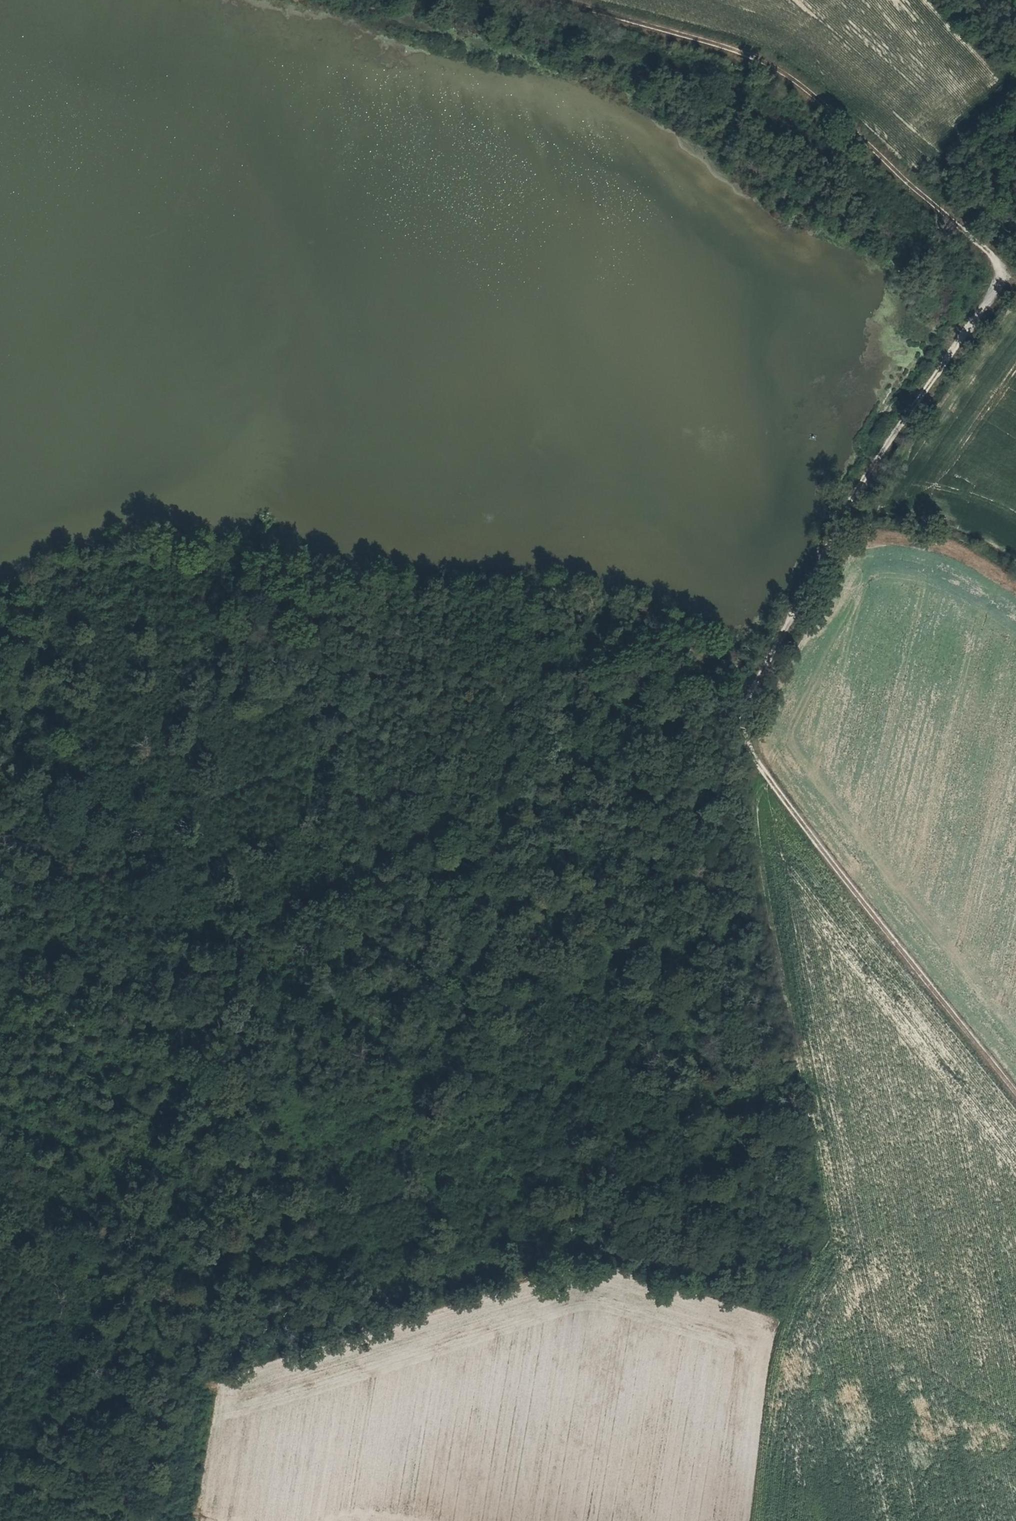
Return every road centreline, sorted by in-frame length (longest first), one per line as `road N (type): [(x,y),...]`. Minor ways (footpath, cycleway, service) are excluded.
road 1 (track): [(541,0),(758,58),(793,79),(1001,274),(910,411),(738,713),(755,761),(1015,1094)]

